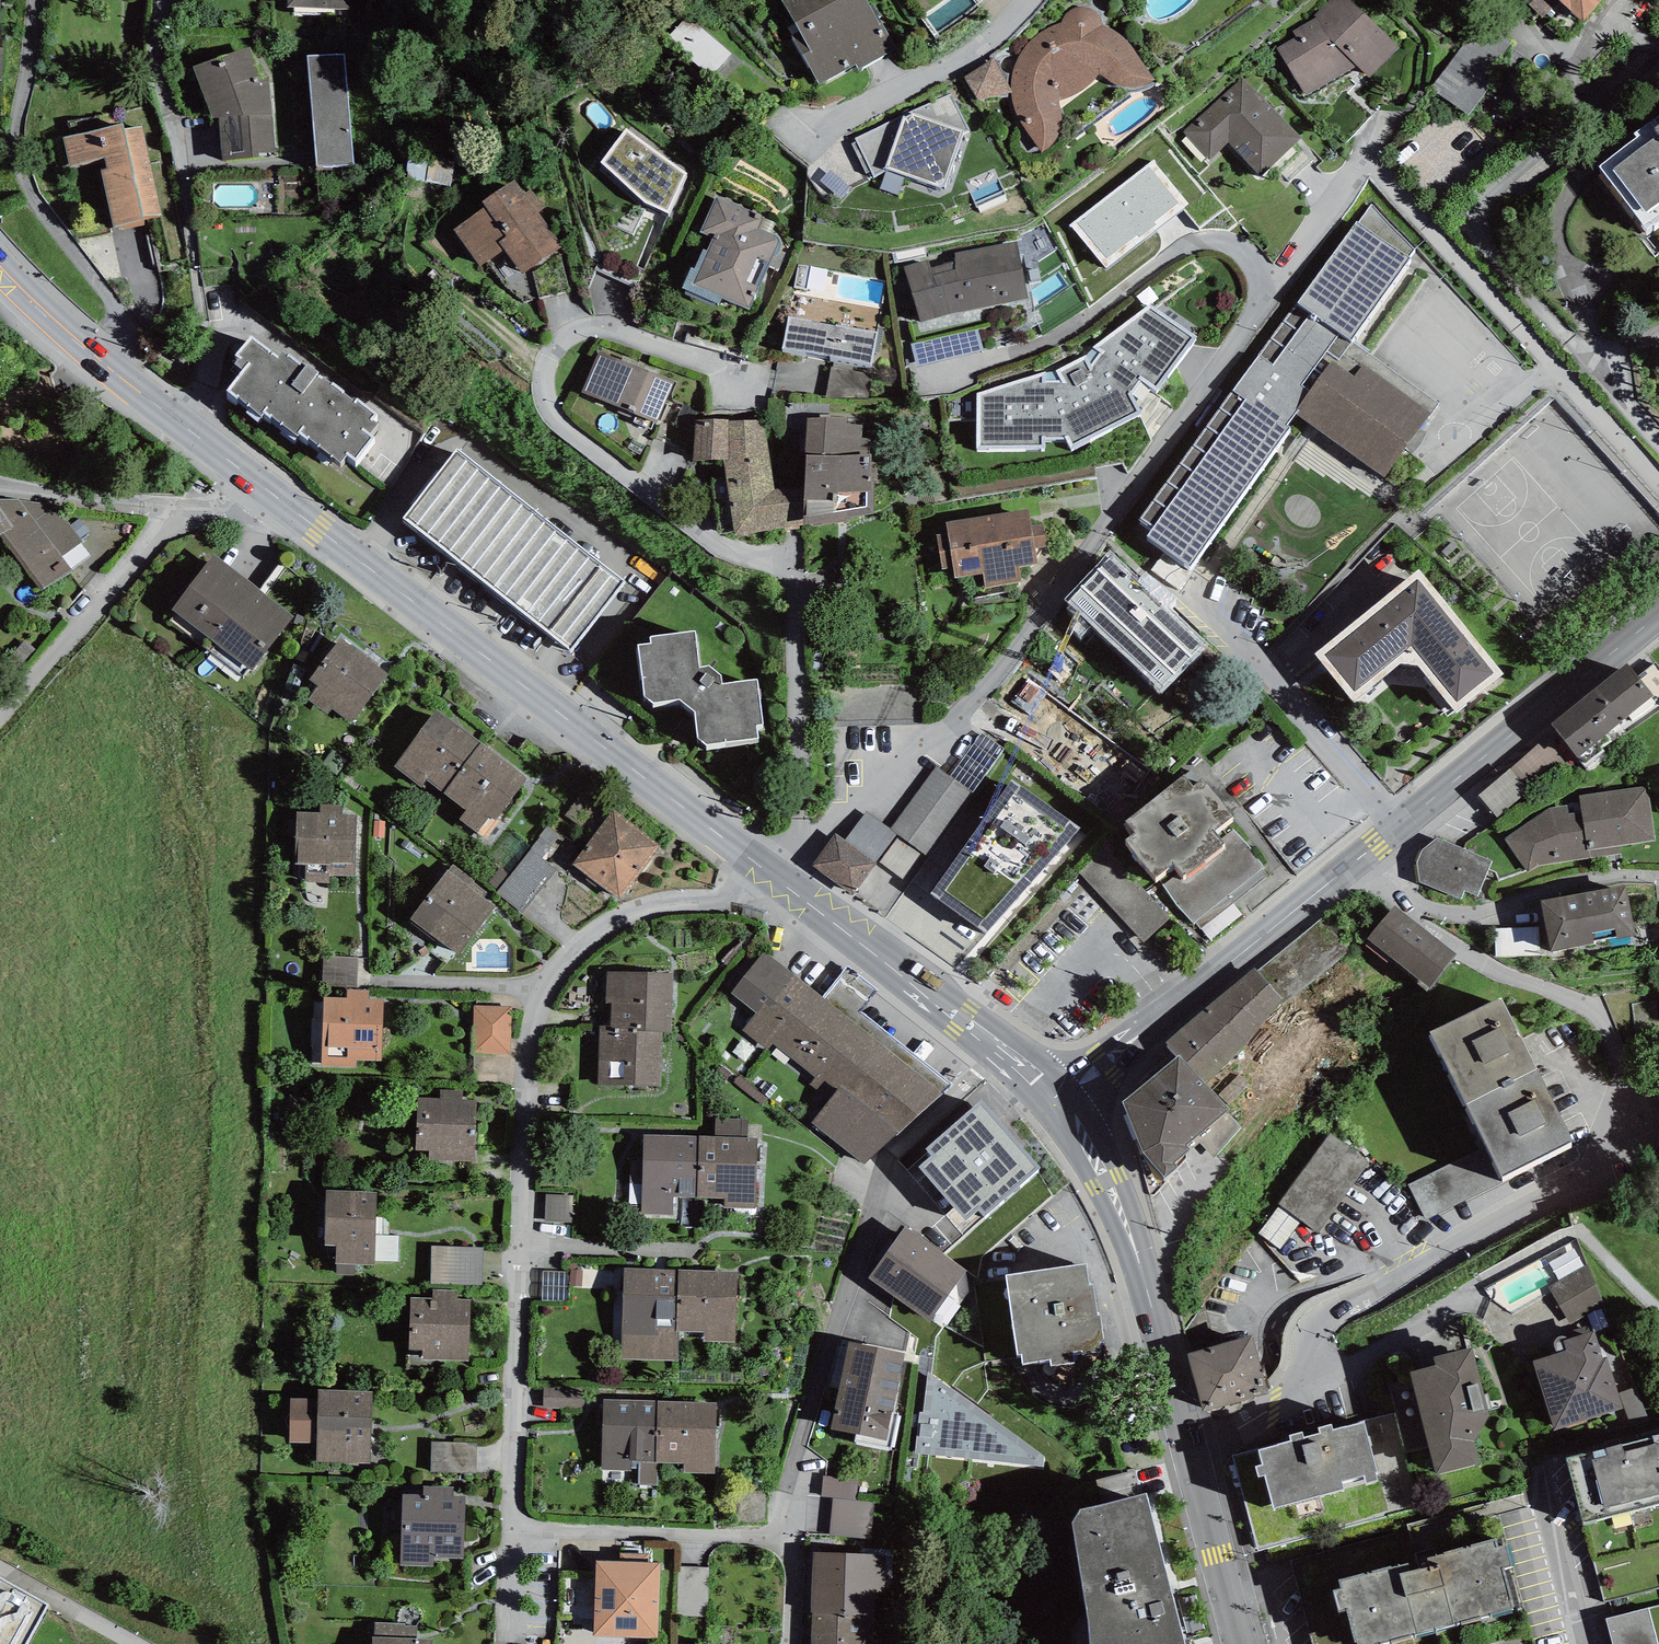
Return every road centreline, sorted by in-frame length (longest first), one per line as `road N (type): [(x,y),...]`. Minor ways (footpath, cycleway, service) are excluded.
road 1 (residential): [(772,876),(711,902),(645,909),(594,938),(539,989),(514,1522),(769,1544),(893,1156),(1003,1050)]
road 2 (residential): [(803,852),(923,757),(1143,488),(1268,294),(1250,259),(1209,240),(1182,248),(1077,333),(935,376)]
road 3 (residential): [(803,852),(796,586),(785,574),(727,555),(558,431),(544,401),(551,356),(582,337),(746,383)]
road 4 (secondary): [(772,876),(262,485)]
road 5 (residential): [(1619,1144),(1581,1183),(1328,1321),(1275,1409),(1246,1427),(1188,1442)]
road 6 (unclassified): [(1364,855),(1058,1099)]
road 7 (unclassified): [(1658,615),(1364,855)]
road 8 (secondary): [(1188,1442),(1130,1237),(1058,1099)]
road 9 (secondary): [(262,485),(102,364),(0,266)]
road 10 (residential): [(1619,1144),(1578,1008),(1503,973),(1436,922)]
road 11 (secondary): [(1003,1050),(772,876)]
road 12 (residential): [(176,513),(0,717)]
road 13 (residential): [(1025,0),(989,38),(828,142)]
road 14 (residential): [(1658,876),(1551,889),(1436,922)]
road 15 (secondary): [(1242,1643),(1188,1442)]
road 16 (residential): [(176,513),(0,487)]
road 17 (residential): [(158,0),(155,53),(178,143)]

